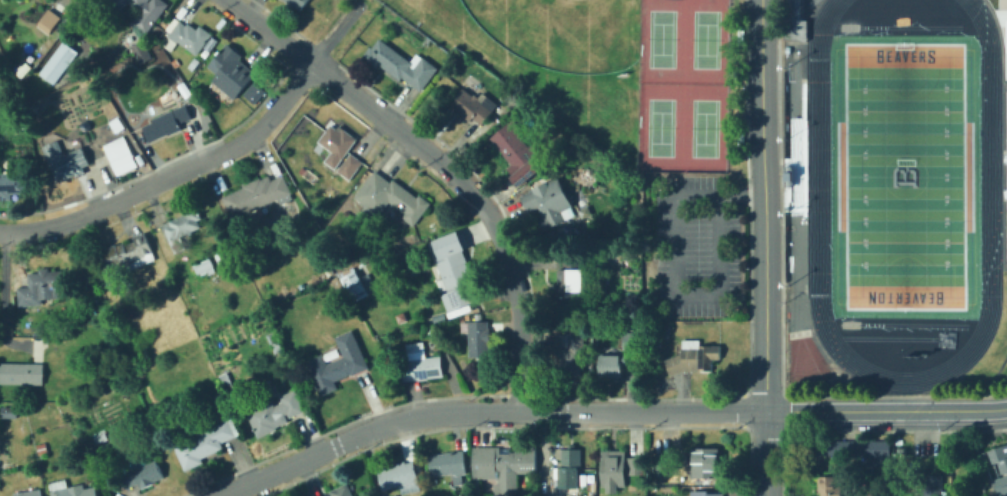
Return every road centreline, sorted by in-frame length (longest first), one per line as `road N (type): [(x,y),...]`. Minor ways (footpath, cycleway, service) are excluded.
road 1 (tertiary): [(218,495),(422,414),(765,410)]
road 2 (residential): [(225,0),(403,130),(479,199),(503,243),(518,298),(521,412)]
road 3 (tertiary): [(760,0),(766,495)]
road 4 (residential): [(0,230),(63,222),(233,147),(269,120),(310,64)]
road 5 (tertiary): [(1006,406),(765,410)]

